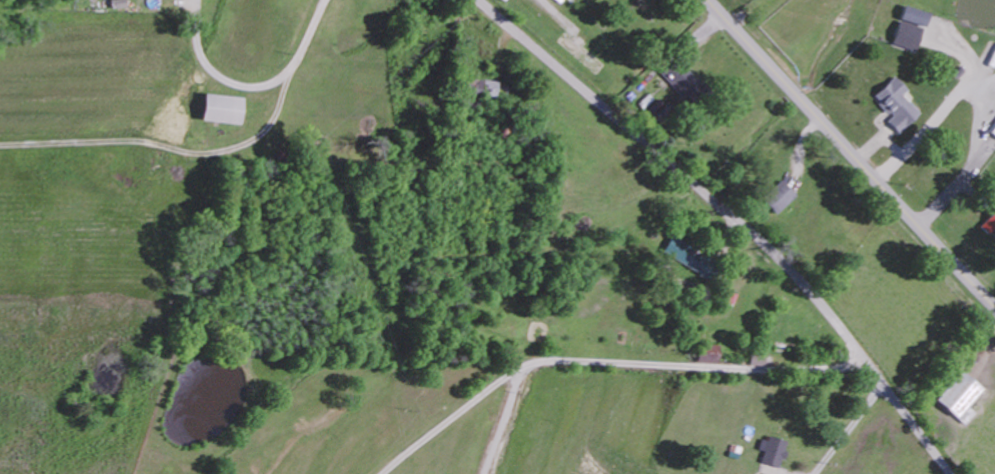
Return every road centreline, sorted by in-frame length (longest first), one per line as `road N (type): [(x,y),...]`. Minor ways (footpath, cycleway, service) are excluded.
road 1 (residential): [(951,473),(784,259),(479,0)]
road 2 (residential): [(874,370),(532,374),(367,473)]
road 3 (secondary): [(994,302),(712,0)]

